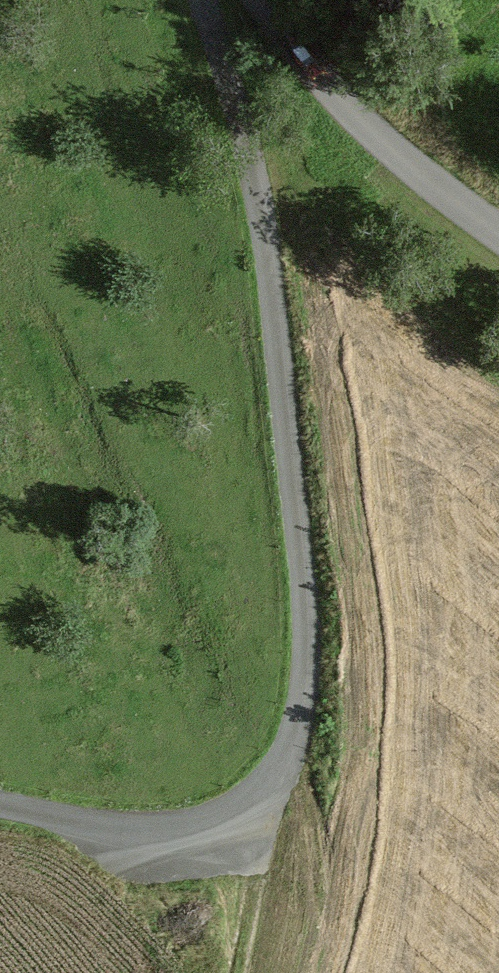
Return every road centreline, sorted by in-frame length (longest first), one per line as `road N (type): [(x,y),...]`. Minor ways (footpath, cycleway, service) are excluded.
road 1 (unclassified): [(0,818),(124,843),(214,848),(273,823),(297,768),(308,688),(302,470),(271,188),(204,0)]
road 2 (unclassified): [(257,0),(302,64),(431,191),(498,239)]
road 3 (track): [(273,823),(245,972)]

